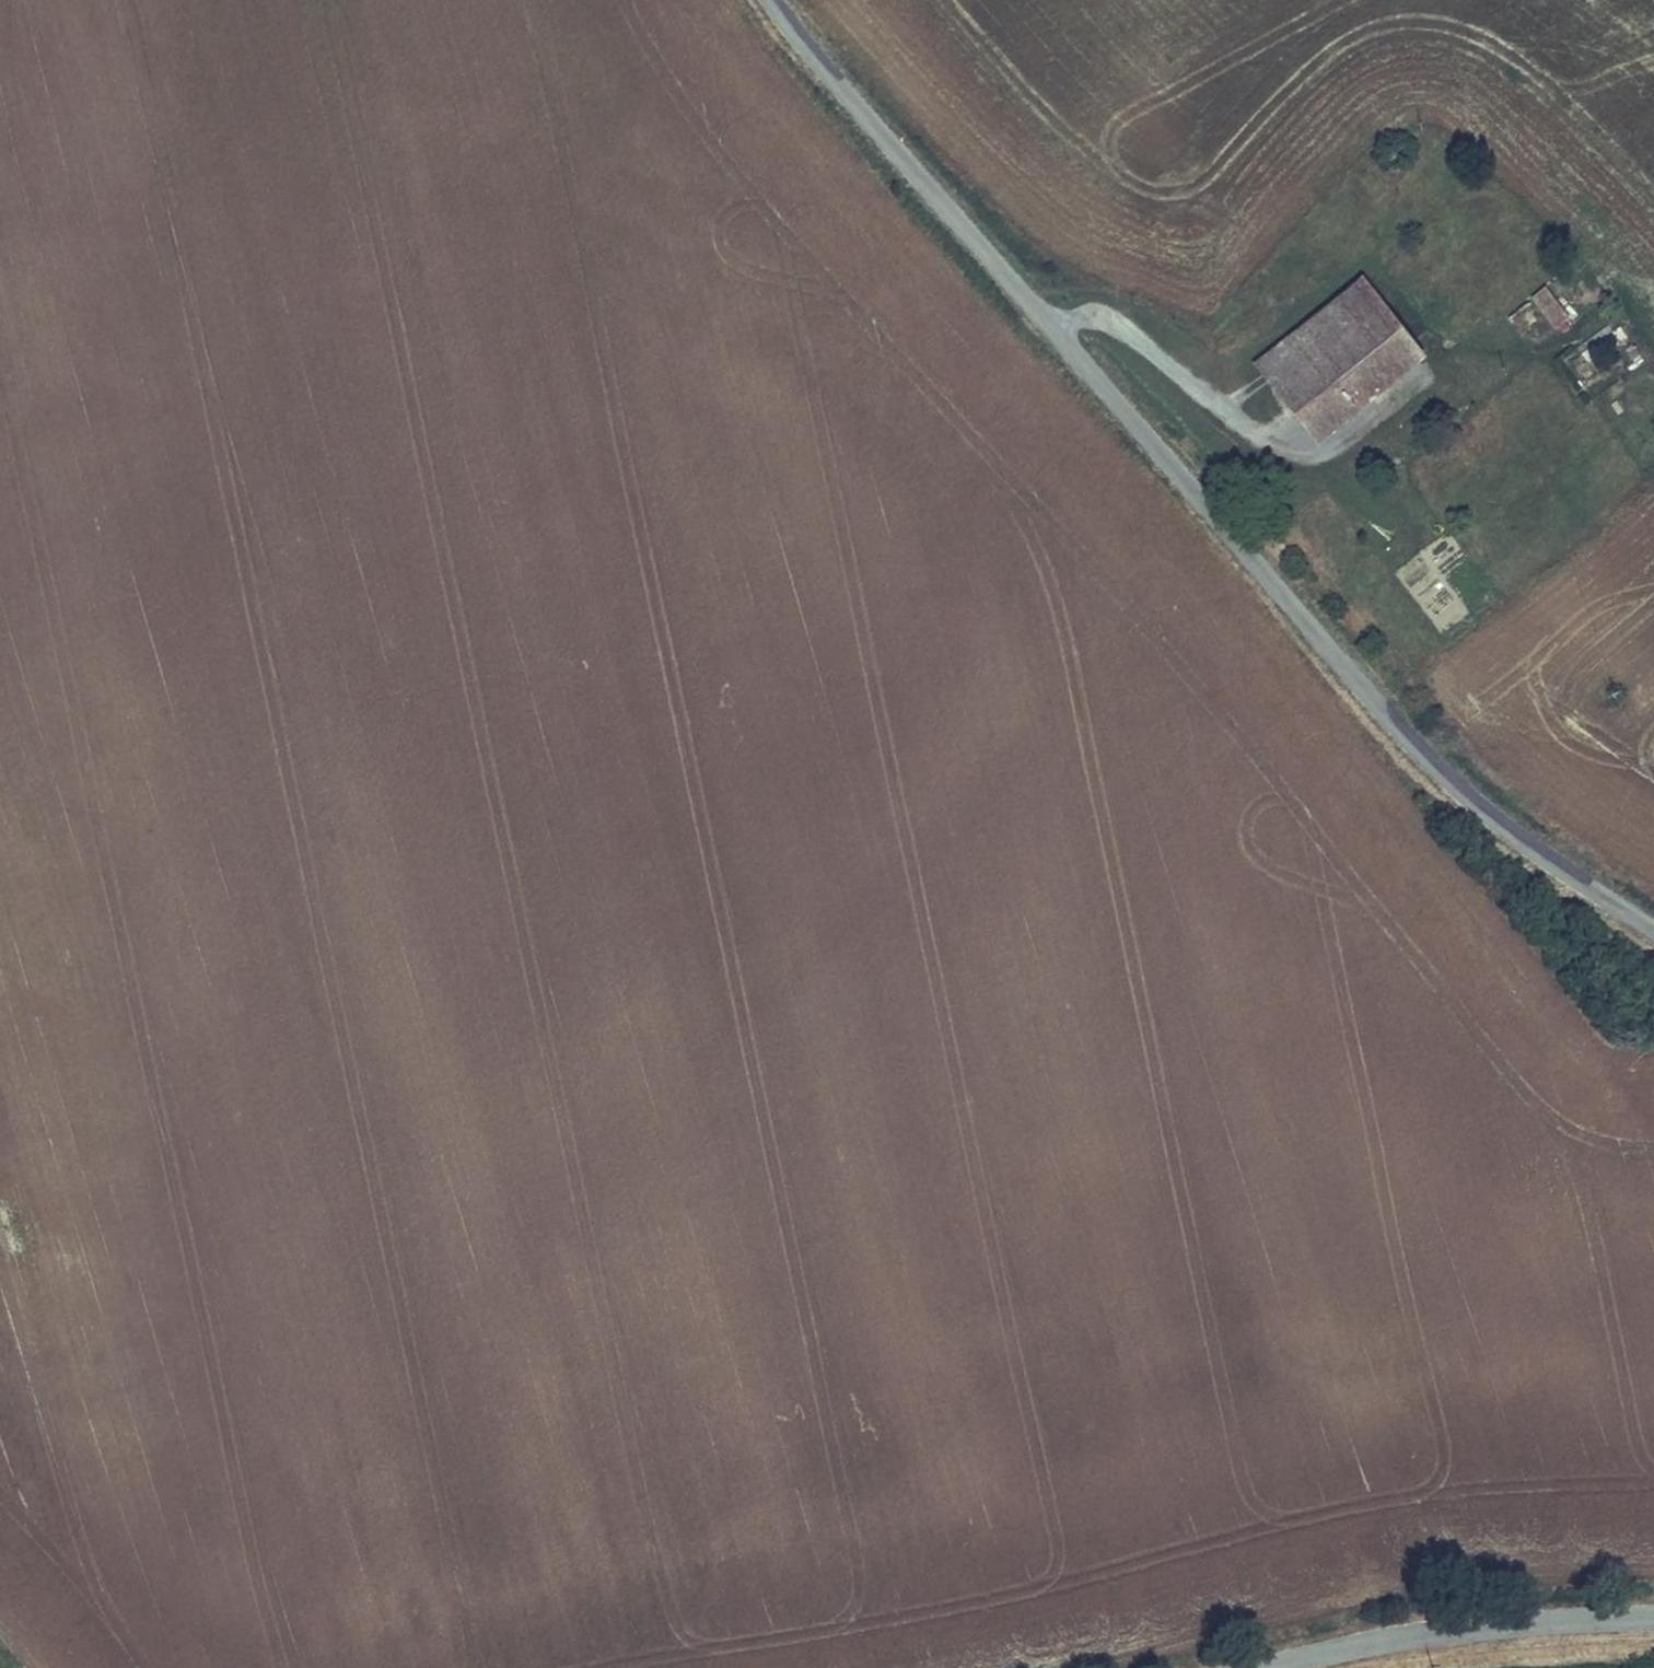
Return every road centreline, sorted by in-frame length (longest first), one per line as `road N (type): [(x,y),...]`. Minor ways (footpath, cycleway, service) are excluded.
road 1 (tertiary): [(1653,922),(1421,748),(772,0)]
road 2 (tertiary): [(1653,1616),(1453,1626),(1254,1667)]

